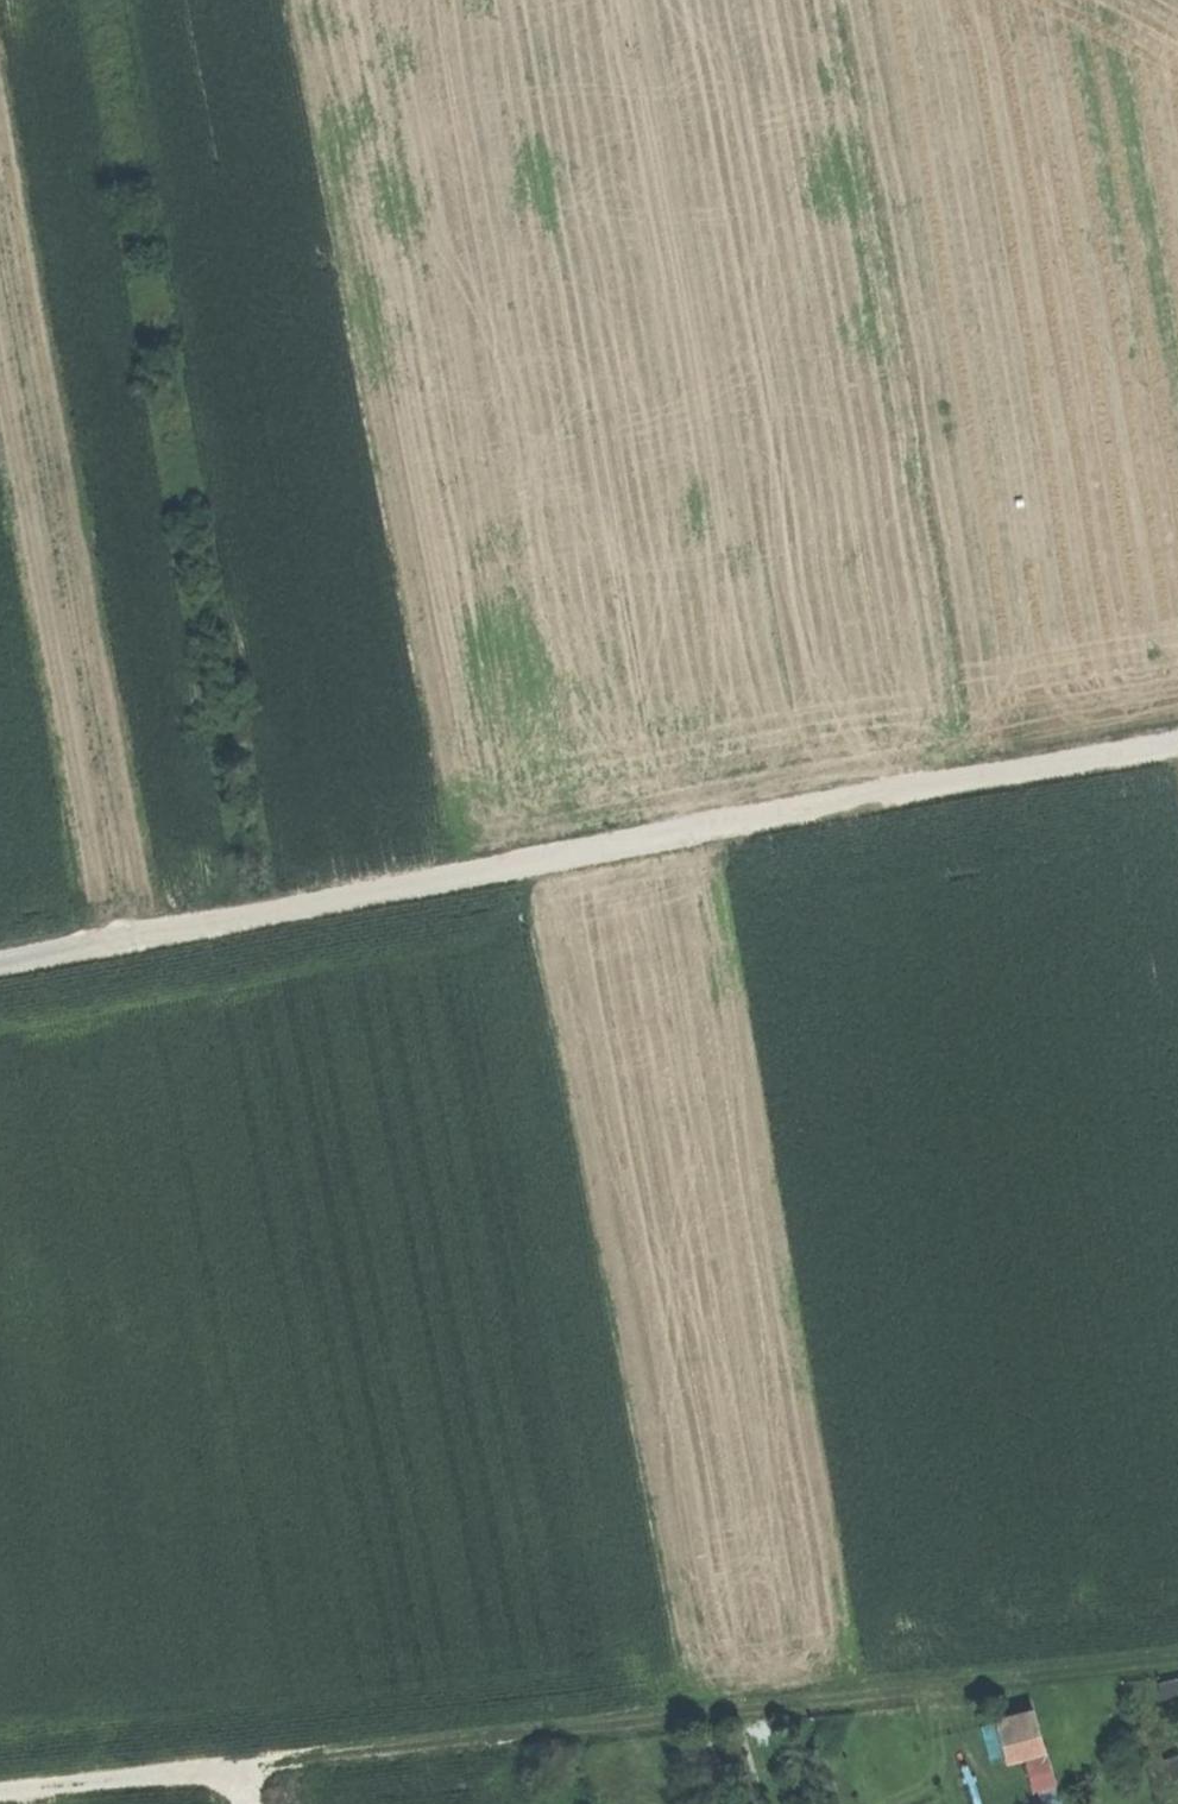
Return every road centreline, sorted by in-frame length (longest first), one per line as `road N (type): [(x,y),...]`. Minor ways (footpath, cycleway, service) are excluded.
road 1 (track): [(0,965),(867,789),(1177,738)]
road 2 (track): [(1177,1646),(0,1789)]

